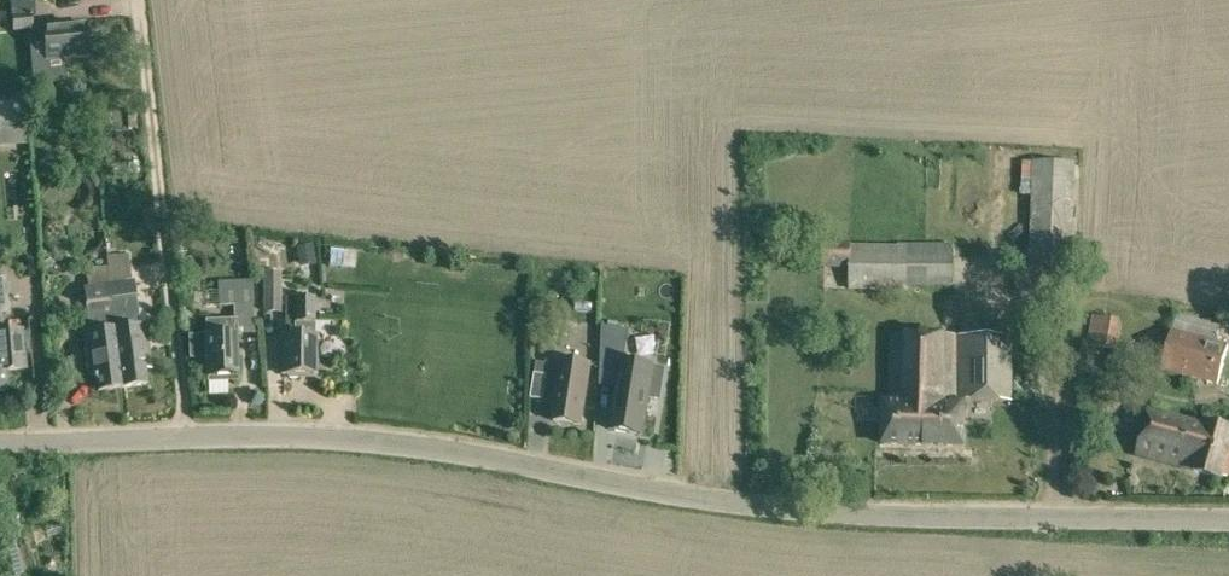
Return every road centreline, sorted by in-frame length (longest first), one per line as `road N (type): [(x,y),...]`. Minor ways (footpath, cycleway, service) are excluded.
road 1 (unclassified): [(0,441),(370,436),(709,499),(879,513),(1228,519)]

